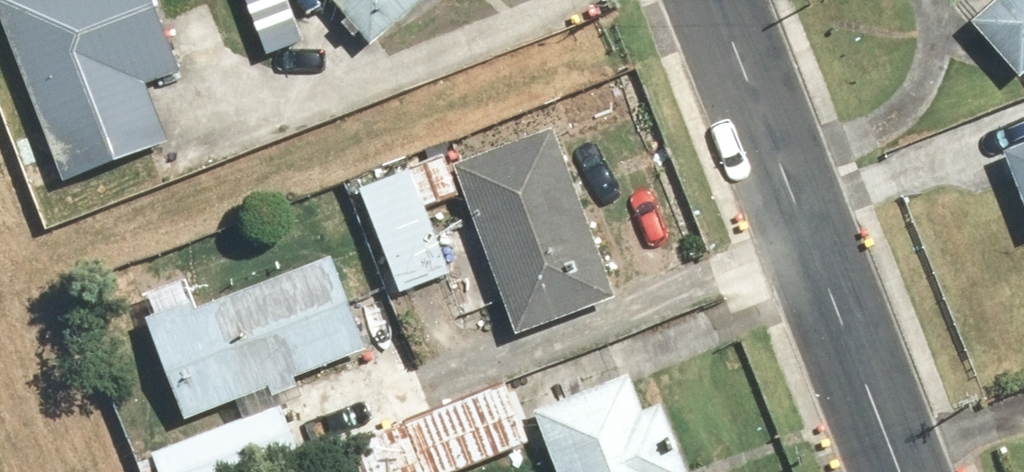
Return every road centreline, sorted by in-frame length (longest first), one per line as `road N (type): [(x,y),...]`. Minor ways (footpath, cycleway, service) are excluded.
road 1 (residential): [(901,471),(716,0)]

